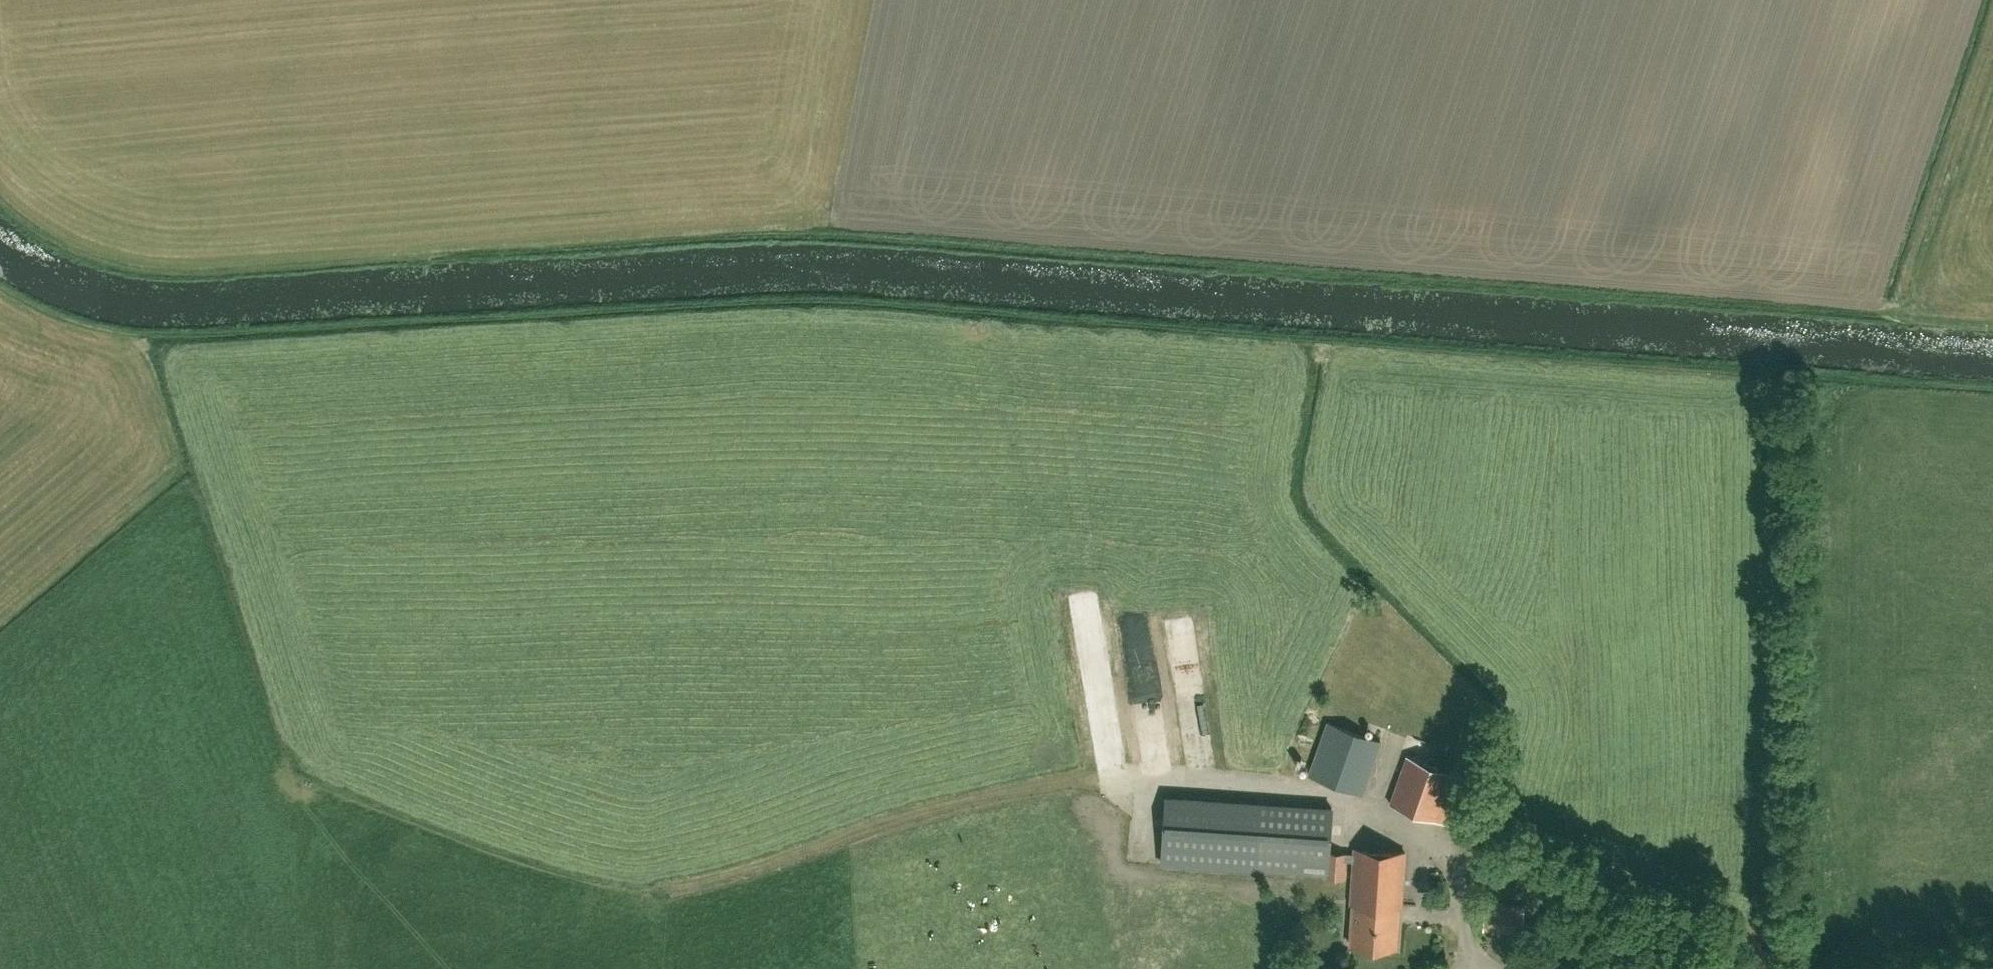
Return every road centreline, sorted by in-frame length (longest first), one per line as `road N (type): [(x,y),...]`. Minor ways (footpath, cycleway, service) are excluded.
road 1 (track): [(1992,319),(1400,263),(886,229),(184,270),(105,260),(33,224),(0,195)]

